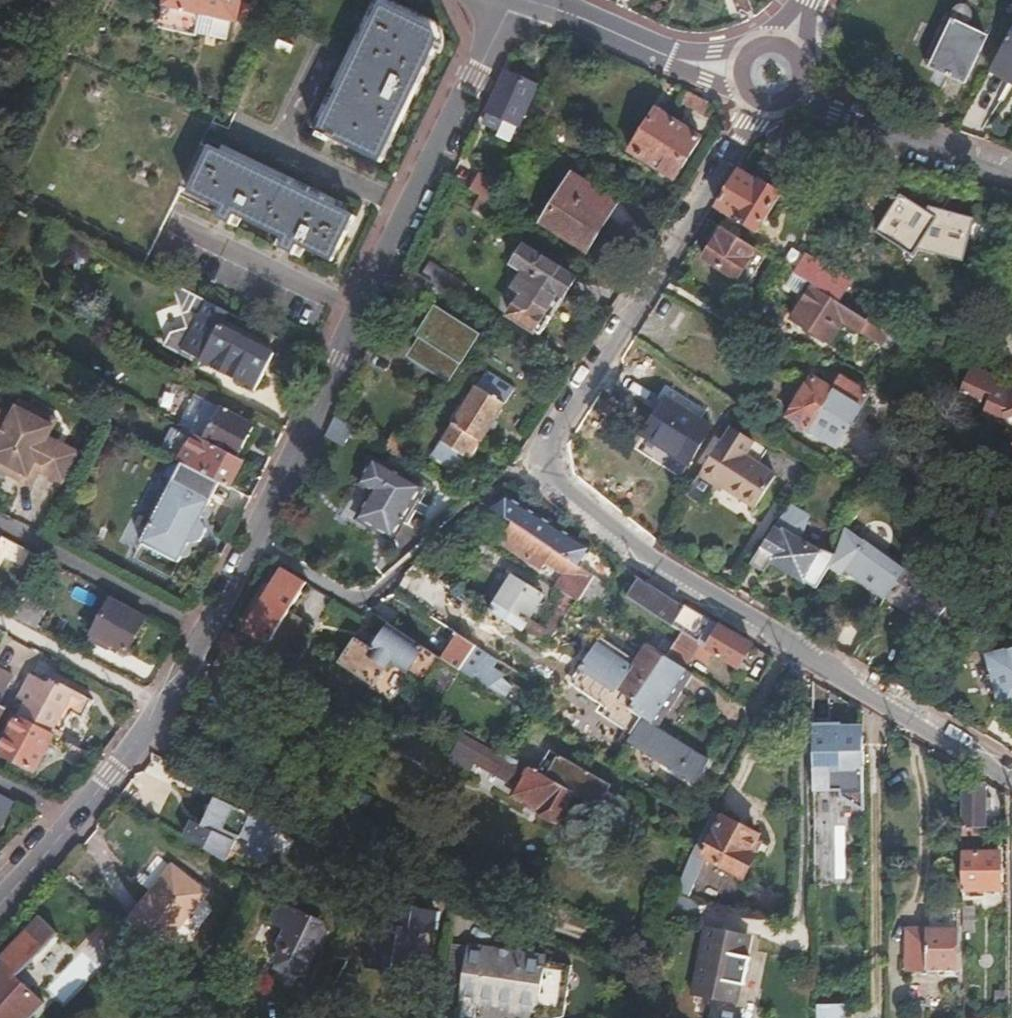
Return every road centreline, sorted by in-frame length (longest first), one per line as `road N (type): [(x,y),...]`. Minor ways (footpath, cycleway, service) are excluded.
road 1 (residential): [(752,111),(537,441),(536,465),(549,488),(648,565),(1011,777)]
road 2 (residential): [(505,0),(254,548)]
road 3 (residential): [(254,548),(163,708),(73,816)]
road 4 (residential): [(254,548),(356,607),(479,503)]
road 5 (tertiary): [(1011,180),(798,94)]
road 6 (tertiary): [(728,74),(520,0)]

